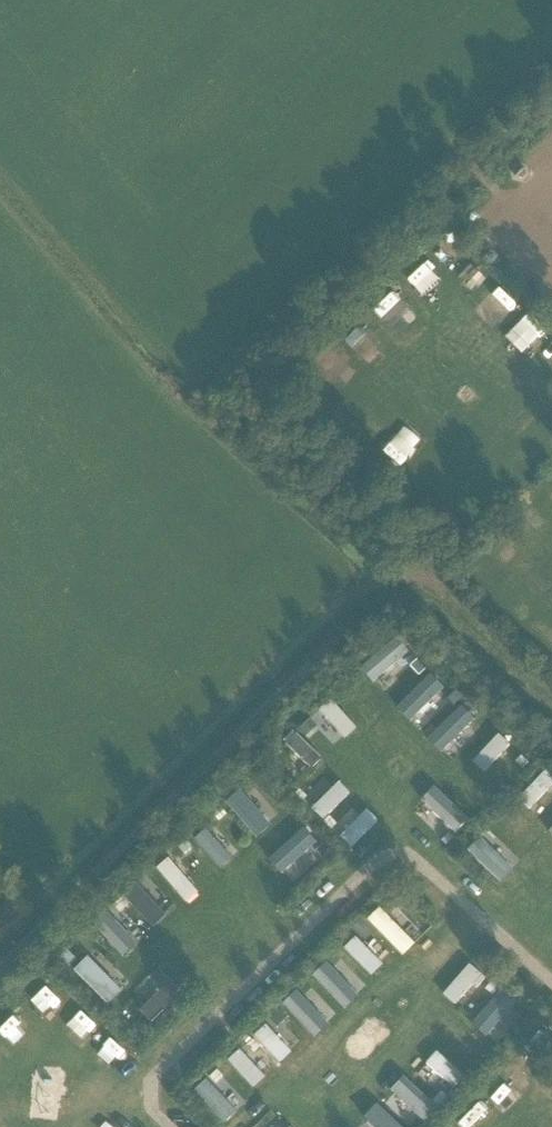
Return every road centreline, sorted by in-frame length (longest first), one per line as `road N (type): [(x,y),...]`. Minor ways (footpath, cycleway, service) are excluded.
road 1 (track): [(0,965),(382,597)]

